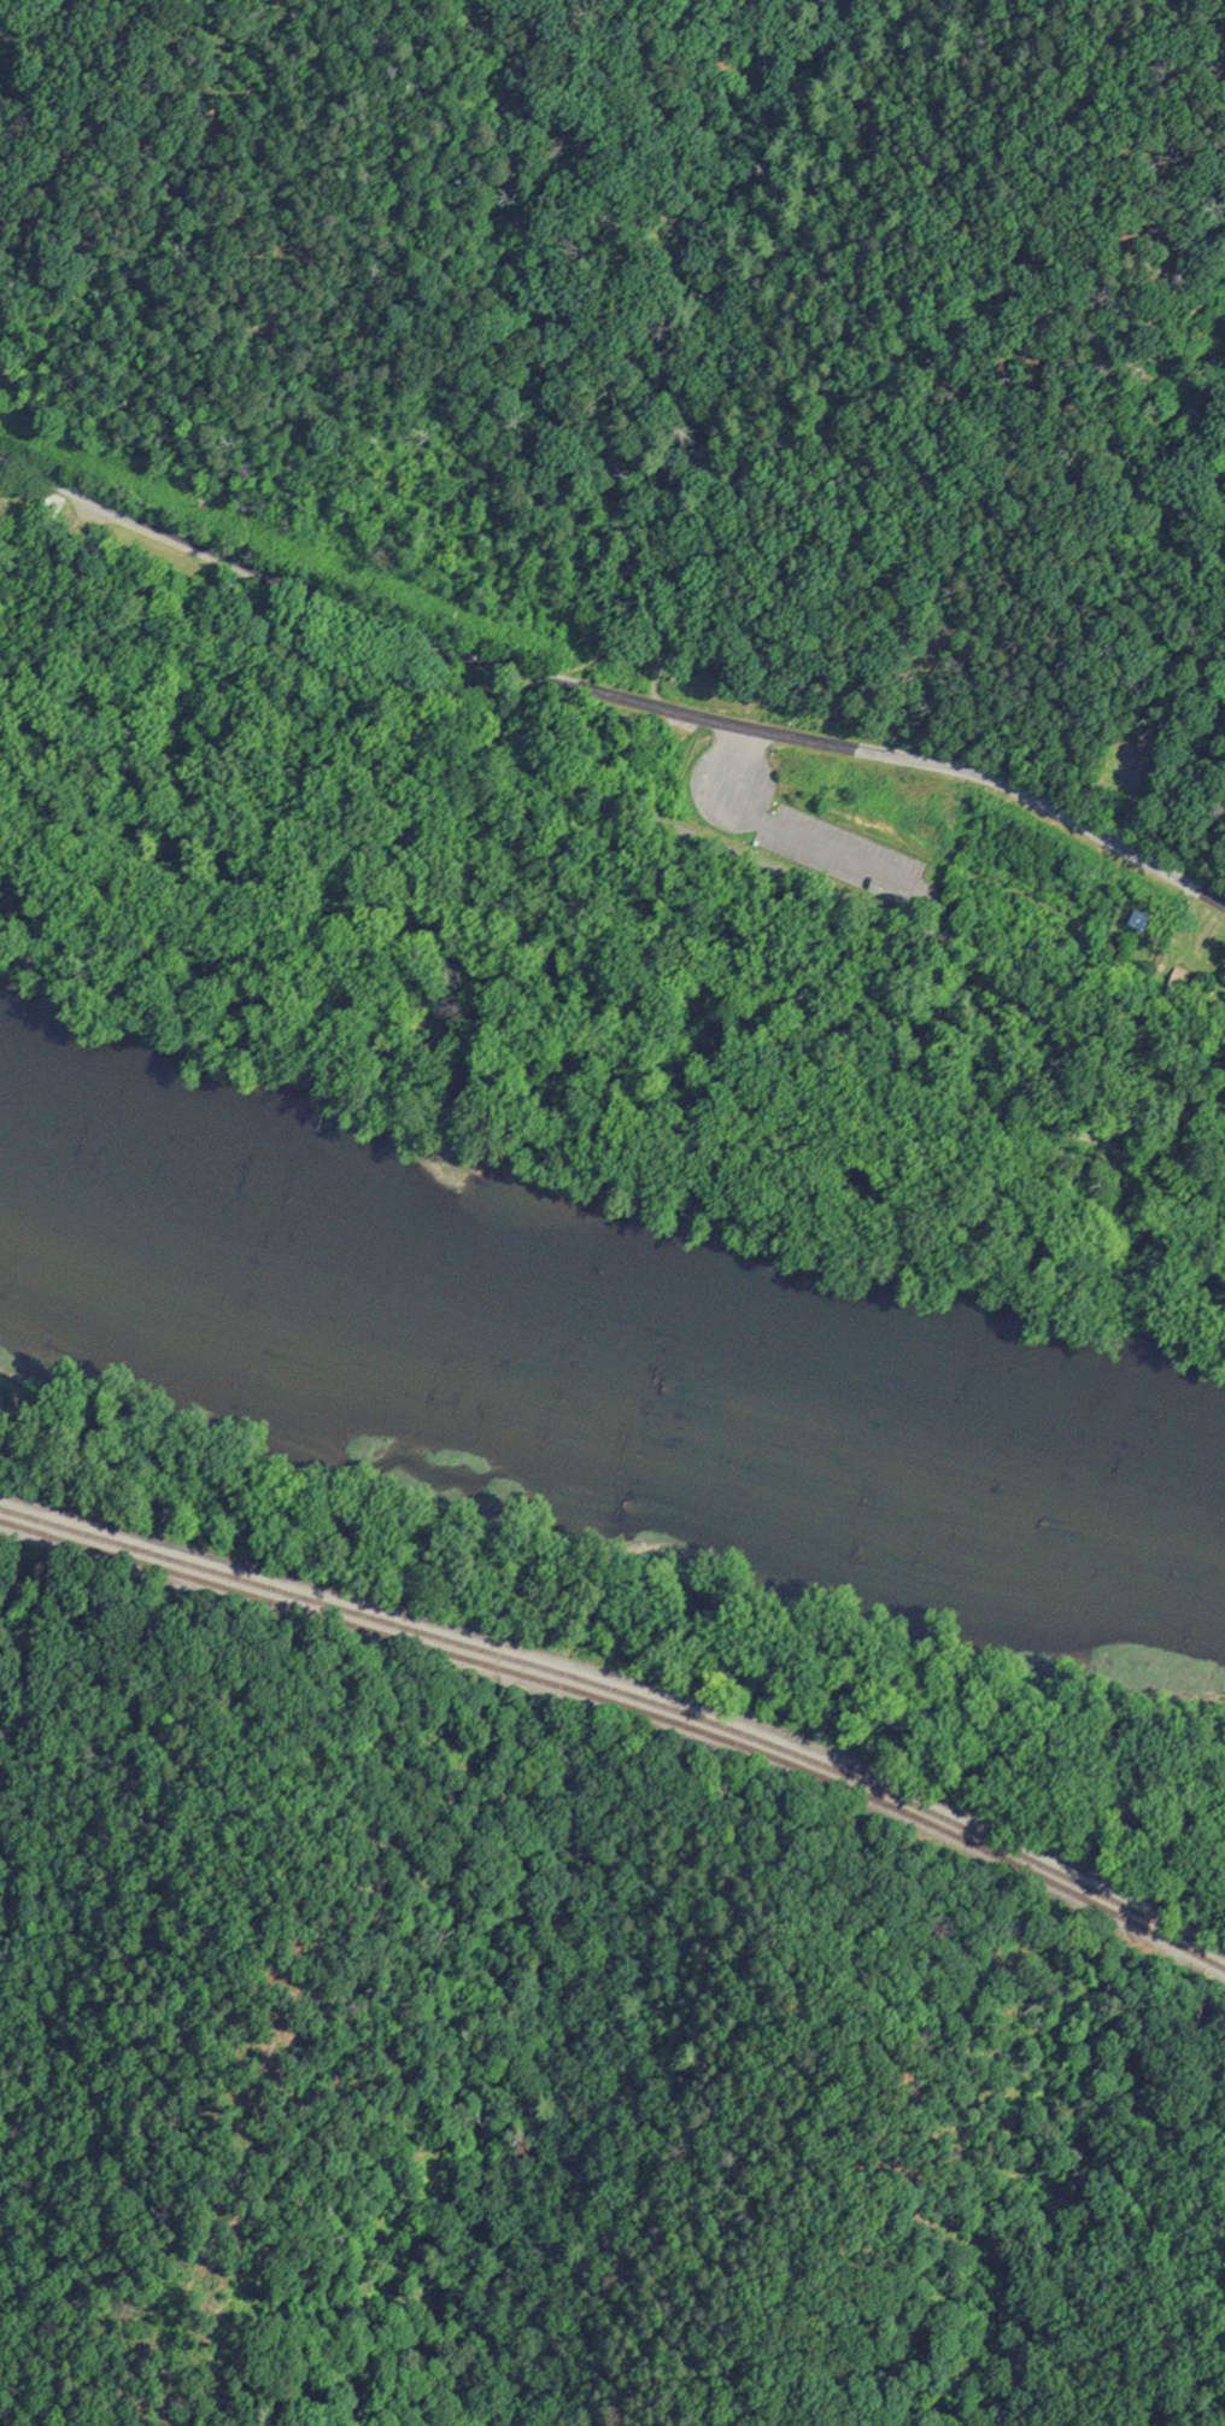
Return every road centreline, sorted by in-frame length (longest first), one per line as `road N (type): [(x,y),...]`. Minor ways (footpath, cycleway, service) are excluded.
road 1 (tertiary): [(1224,907),(1069,818),(965,771),(746,729),(433,649),(346,619),(0,455)]

